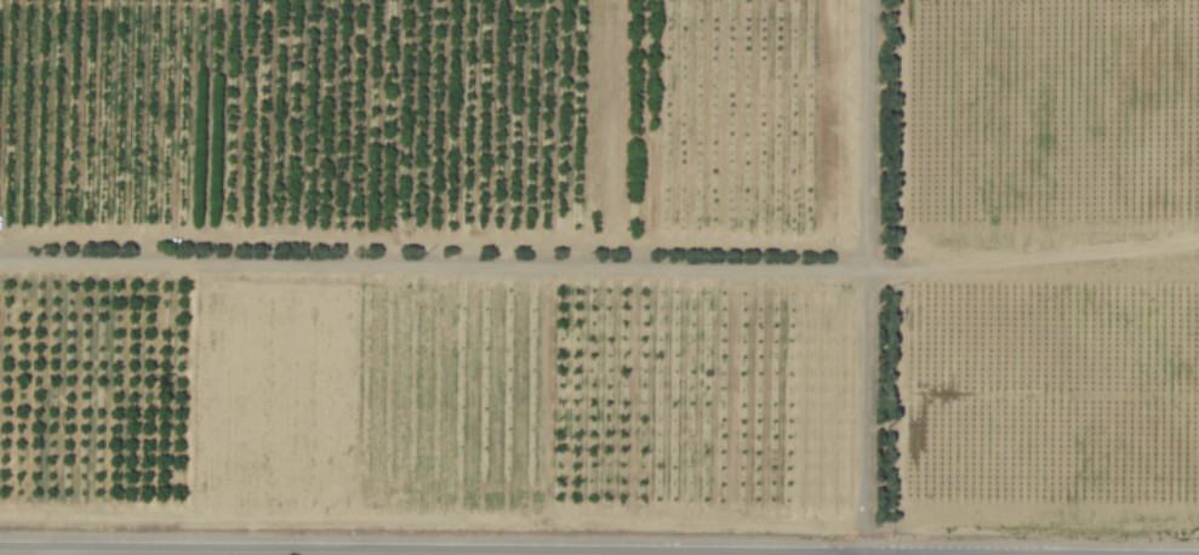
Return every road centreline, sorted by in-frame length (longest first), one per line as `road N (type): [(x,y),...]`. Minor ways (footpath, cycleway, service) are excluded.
road 1 (track): [(0,264),(902,268)]
road 2 (tertiary): [(0,546),(570,554)]
road 3 (track): [(899,554),(902,0)]
road 4 (track): [(867,0),(868,554)]

